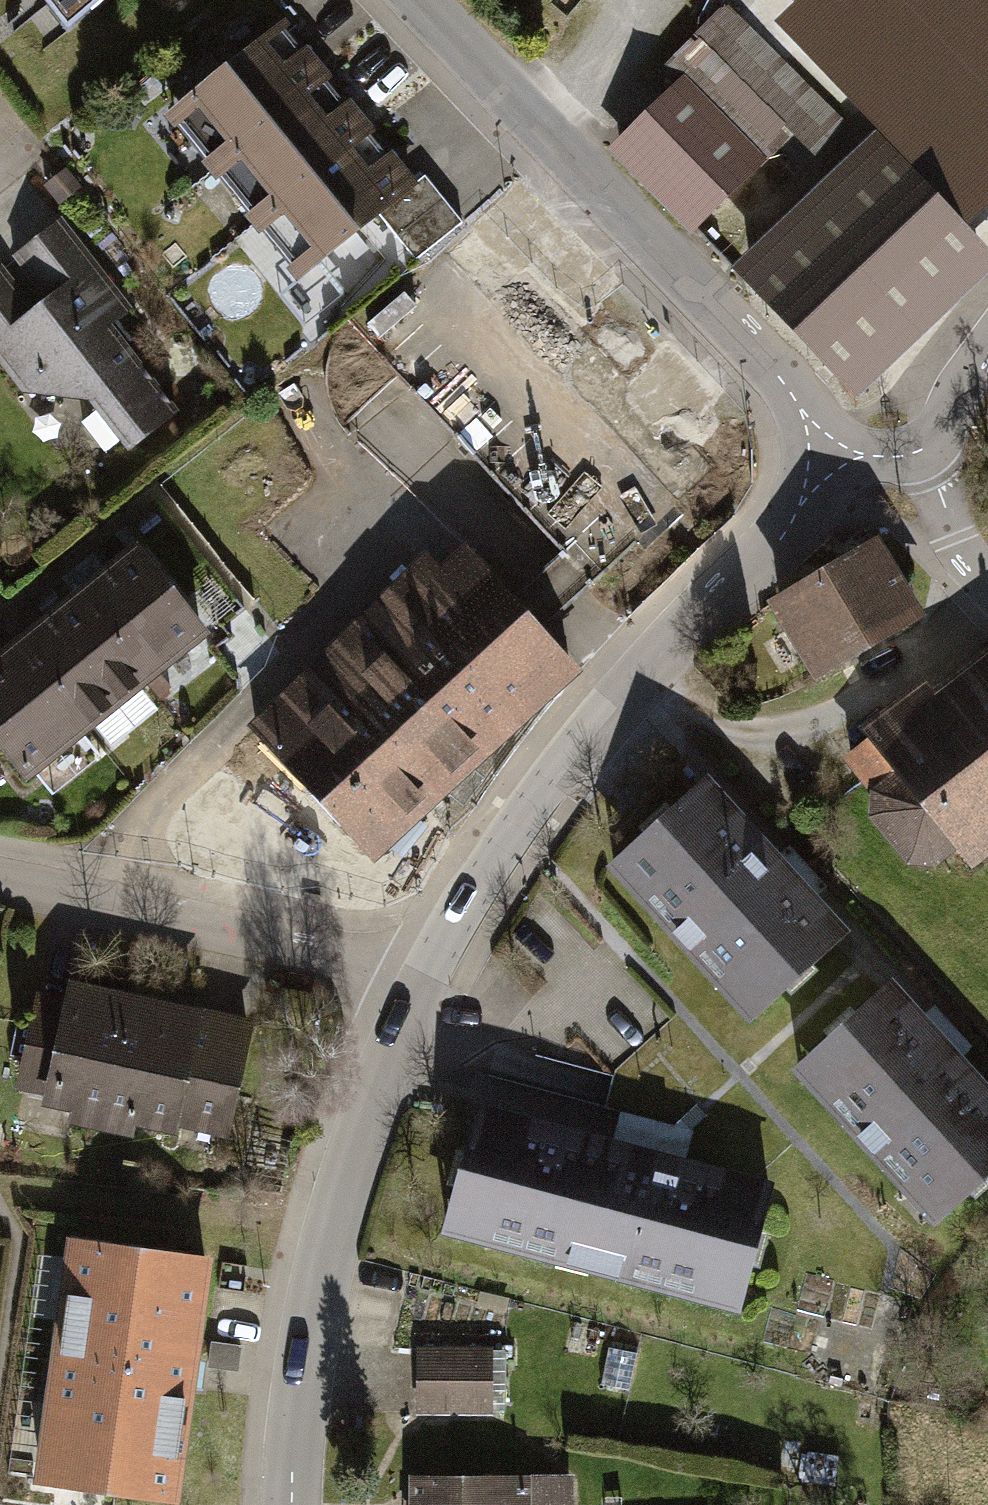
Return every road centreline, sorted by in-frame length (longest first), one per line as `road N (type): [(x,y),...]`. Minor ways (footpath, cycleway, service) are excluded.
road 1 (tertiary): [(828,455),(782,536),(562,765),(427,974)]
road 2 (tertiary): [(422,0),(783,379),(828,455)]
road 3 (tertiary): [(427,974),(331,1219),(301,1362),(291,1504)]
road 4 (residential): [(427,974),(0,881)]
road 5 (residential): [(923,451),(958,544),(987,584)]
road 6 (tertiary): [(987,344),(923,451)]

